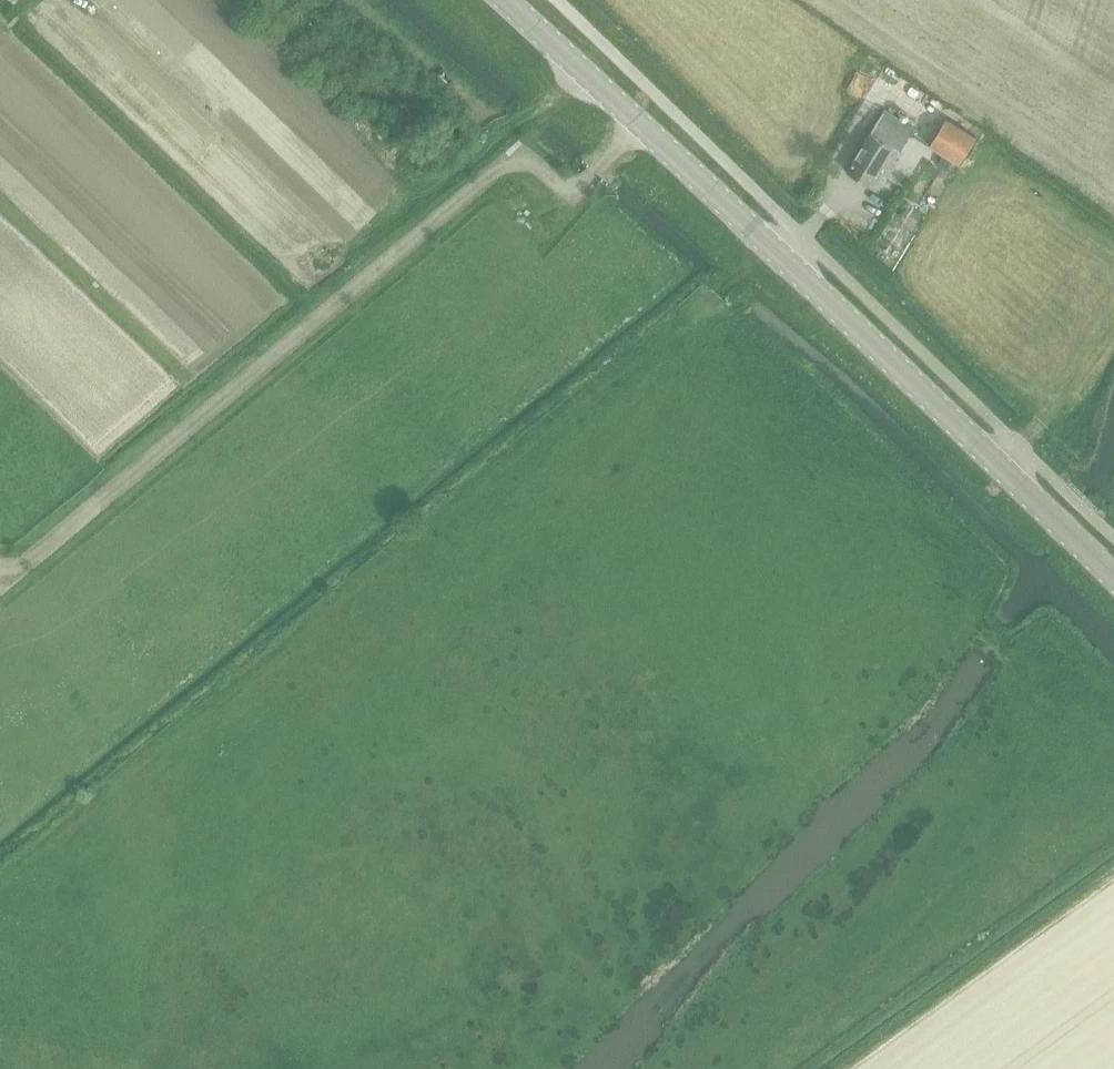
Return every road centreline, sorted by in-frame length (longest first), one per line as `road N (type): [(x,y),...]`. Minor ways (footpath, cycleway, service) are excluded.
road 1 (secondary): [(1113,578),(505,0)]

